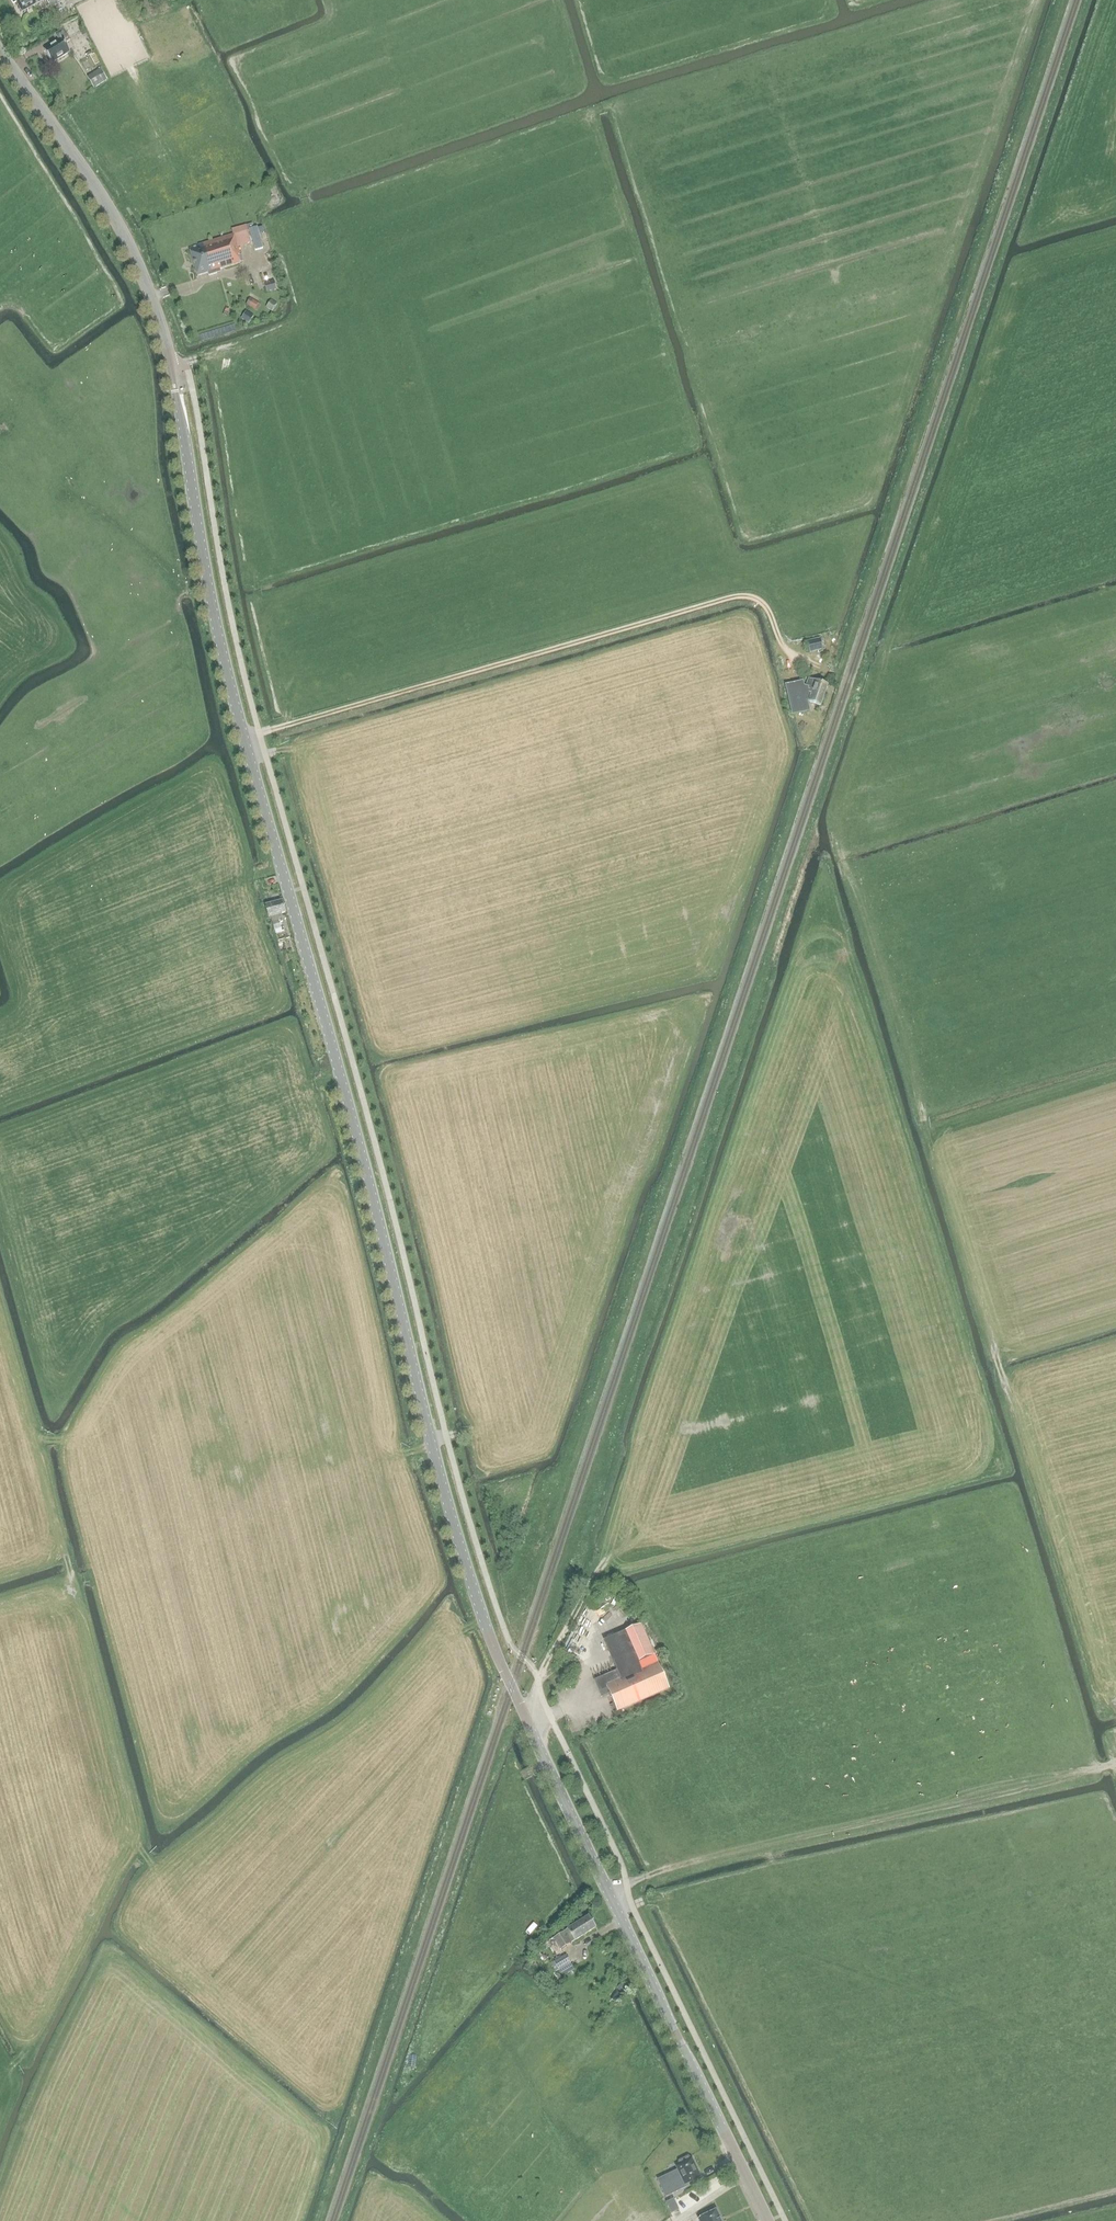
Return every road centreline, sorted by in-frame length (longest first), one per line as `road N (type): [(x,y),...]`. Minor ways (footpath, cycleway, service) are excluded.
road 1 (secondary): [(768,2220),(487,1630),(228,674),(163,330),(105,201),(0,51)]
road 2 (track): [(522,1709),(596,1575)]

